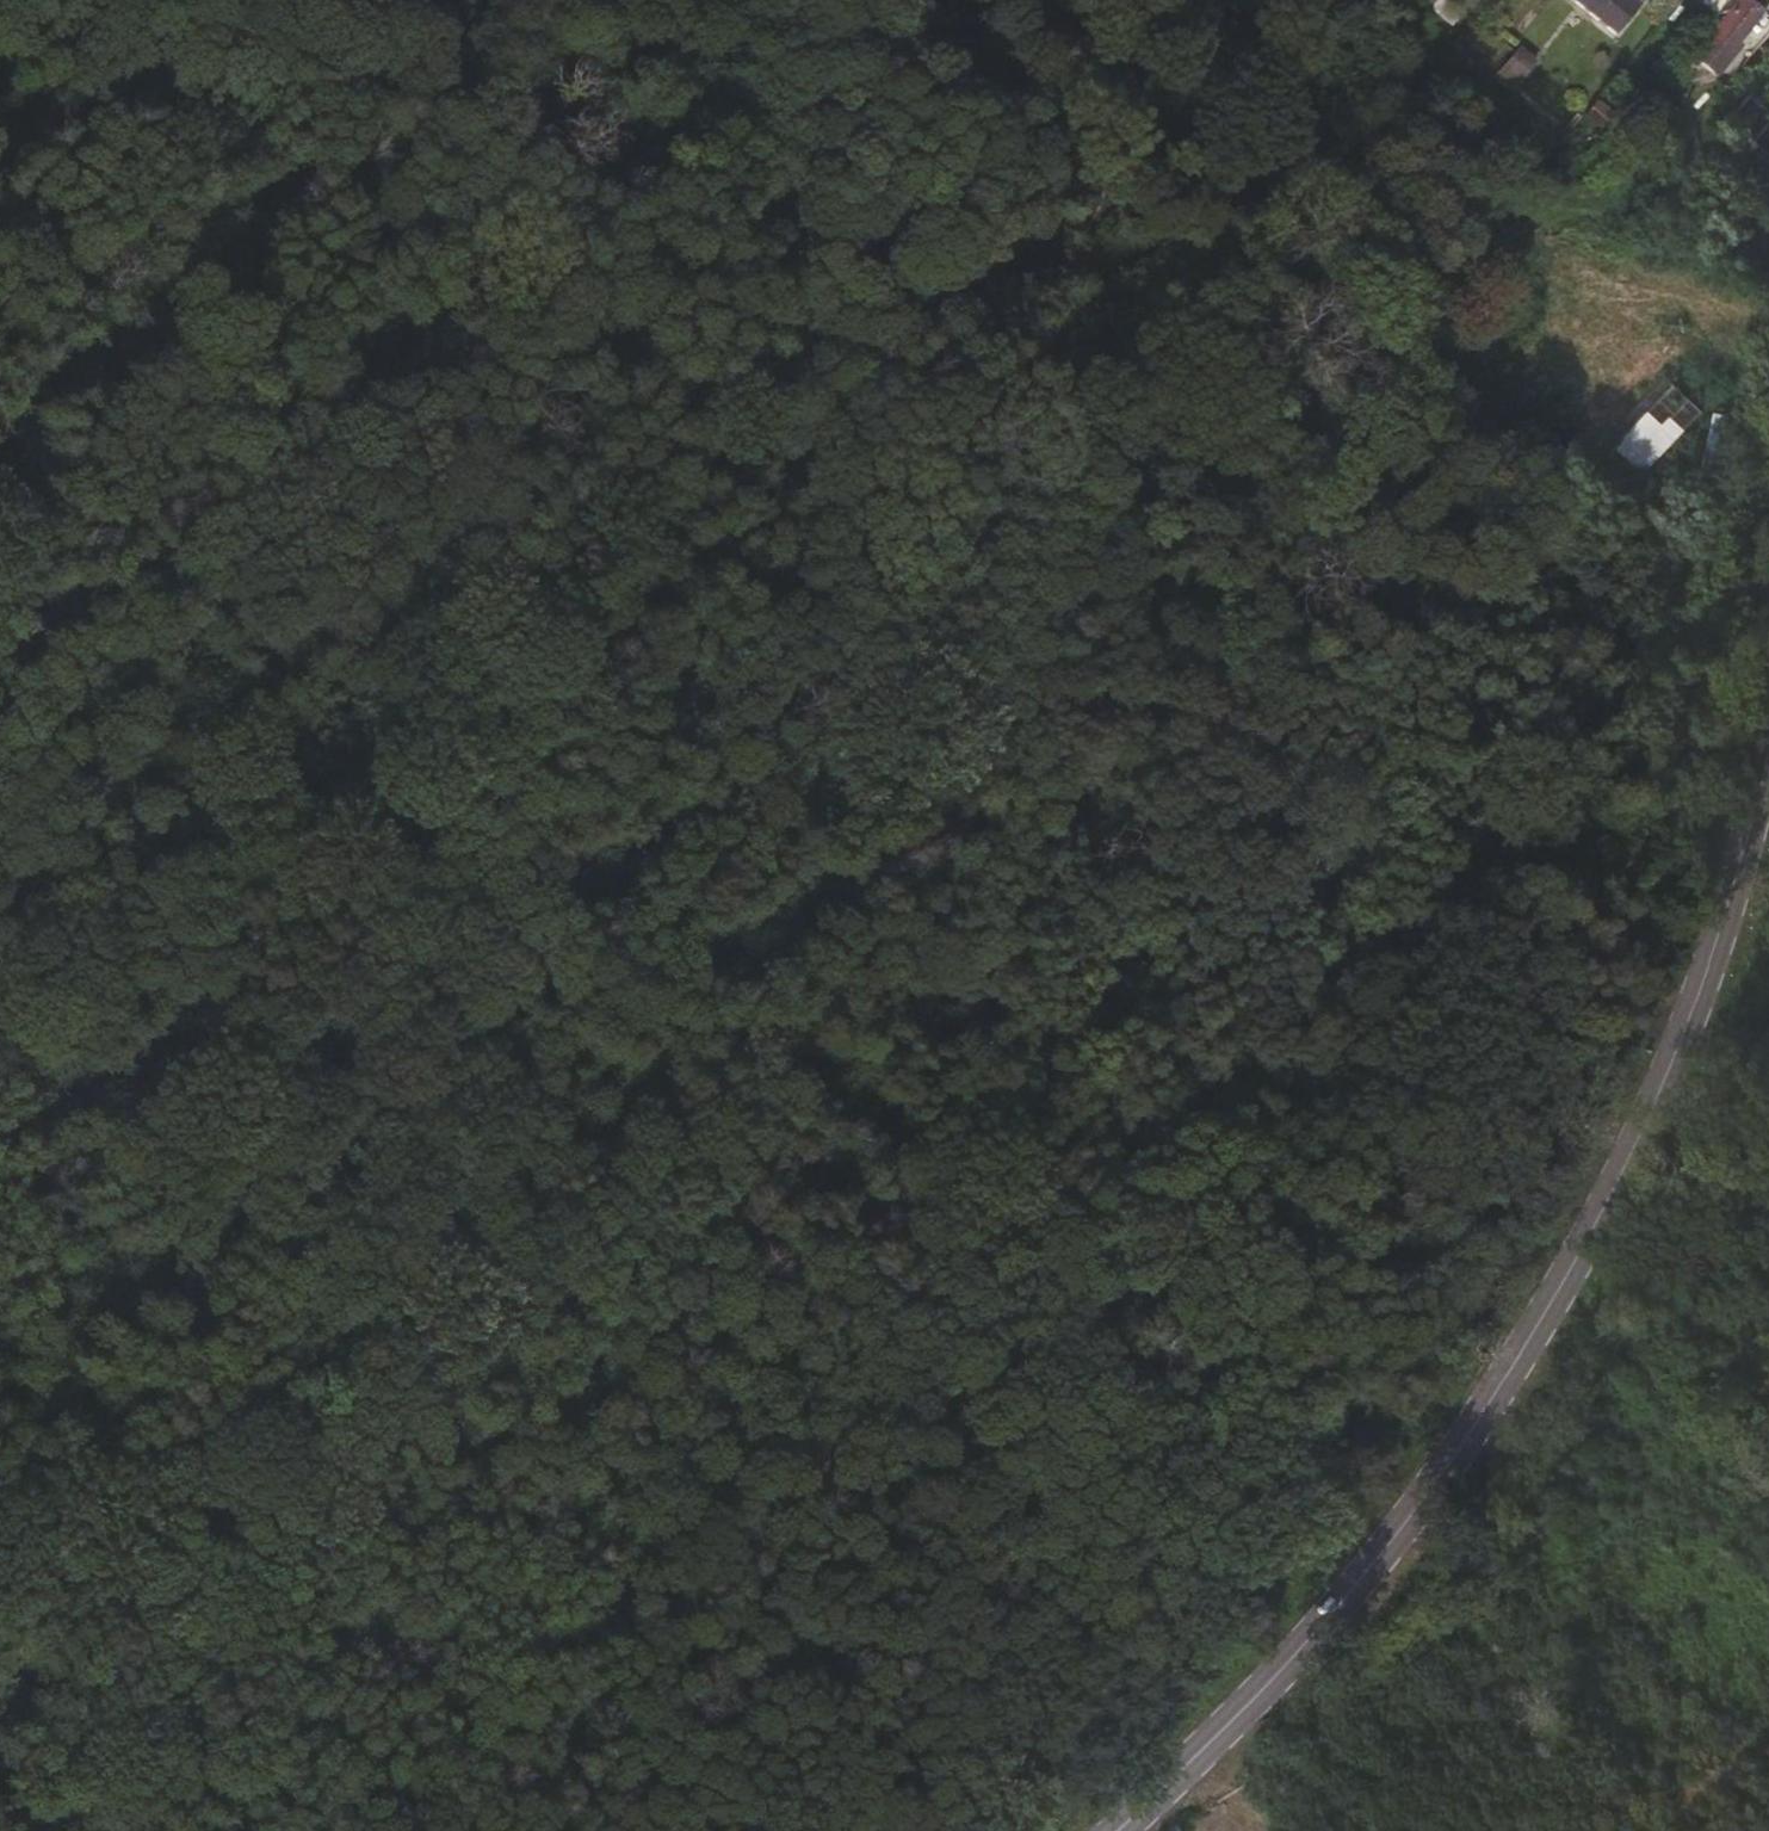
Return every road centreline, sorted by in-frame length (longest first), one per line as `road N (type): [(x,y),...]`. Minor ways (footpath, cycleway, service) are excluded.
road 1 (secondary): [(1112,1830),(1295,1654),(1424,1485),(1593,1235),(1634,1152),(1750,852),(1768,765)]

